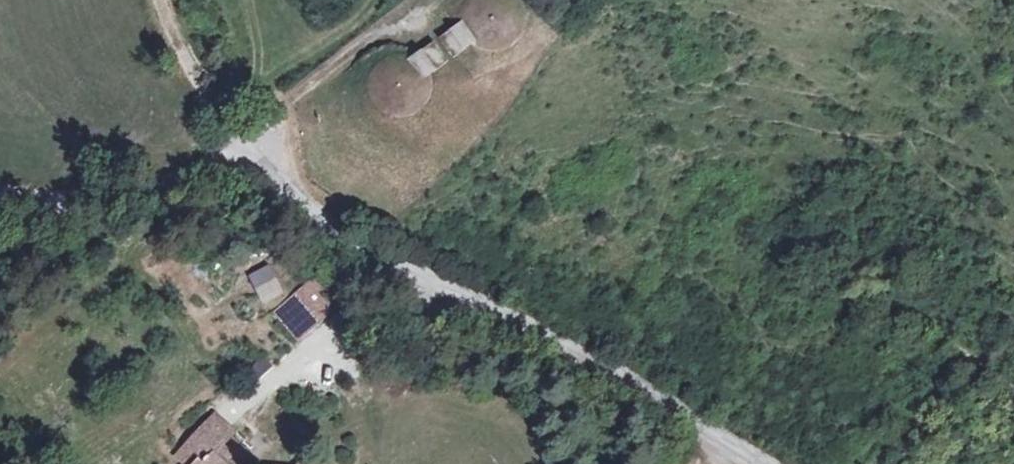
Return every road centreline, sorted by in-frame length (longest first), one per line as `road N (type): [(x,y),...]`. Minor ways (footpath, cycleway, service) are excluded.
road 1 (residential): [(775,463),(387,254),(244,153)]
road 2 (track): [(244,153),(290,98),(441,0)]
road 3 (track): [(244,153),(92,199),(0,196)]
road 4 (track): [(244,153),(154,0)]

